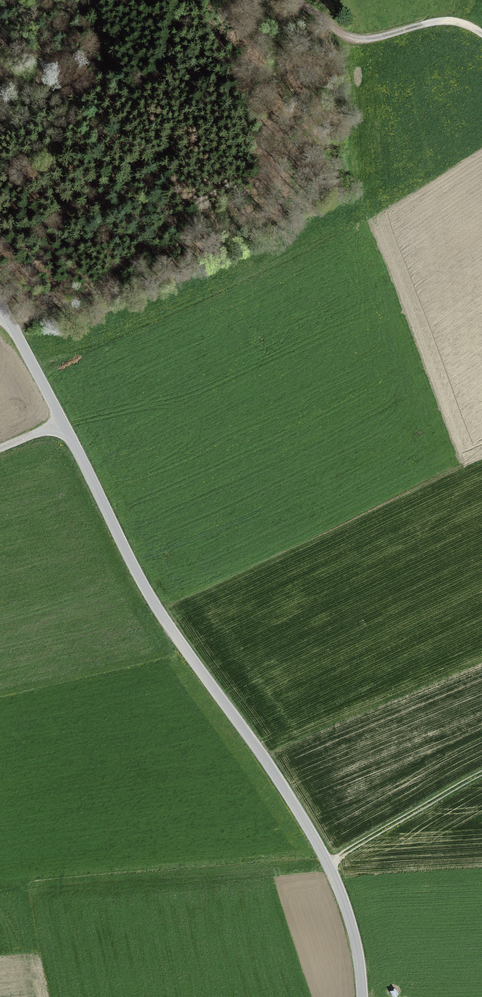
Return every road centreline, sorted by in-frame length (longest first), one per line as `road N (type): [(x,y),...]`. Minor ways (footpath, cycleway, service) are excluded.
road 1 (unclassified): [(362,996),(355,939),(328,863),(159,610),(61,422)]
road 2 (track): [(179,0),(130,116),(52,232),(29,287),(25,325),(15,331)]
road 3 (track): [(481,36),(443,23),(351,41),(289,0)]
road 4 (track): [(481,773),(328,863)]
road 5 (unclassified): [(61,422),(0,301)]

